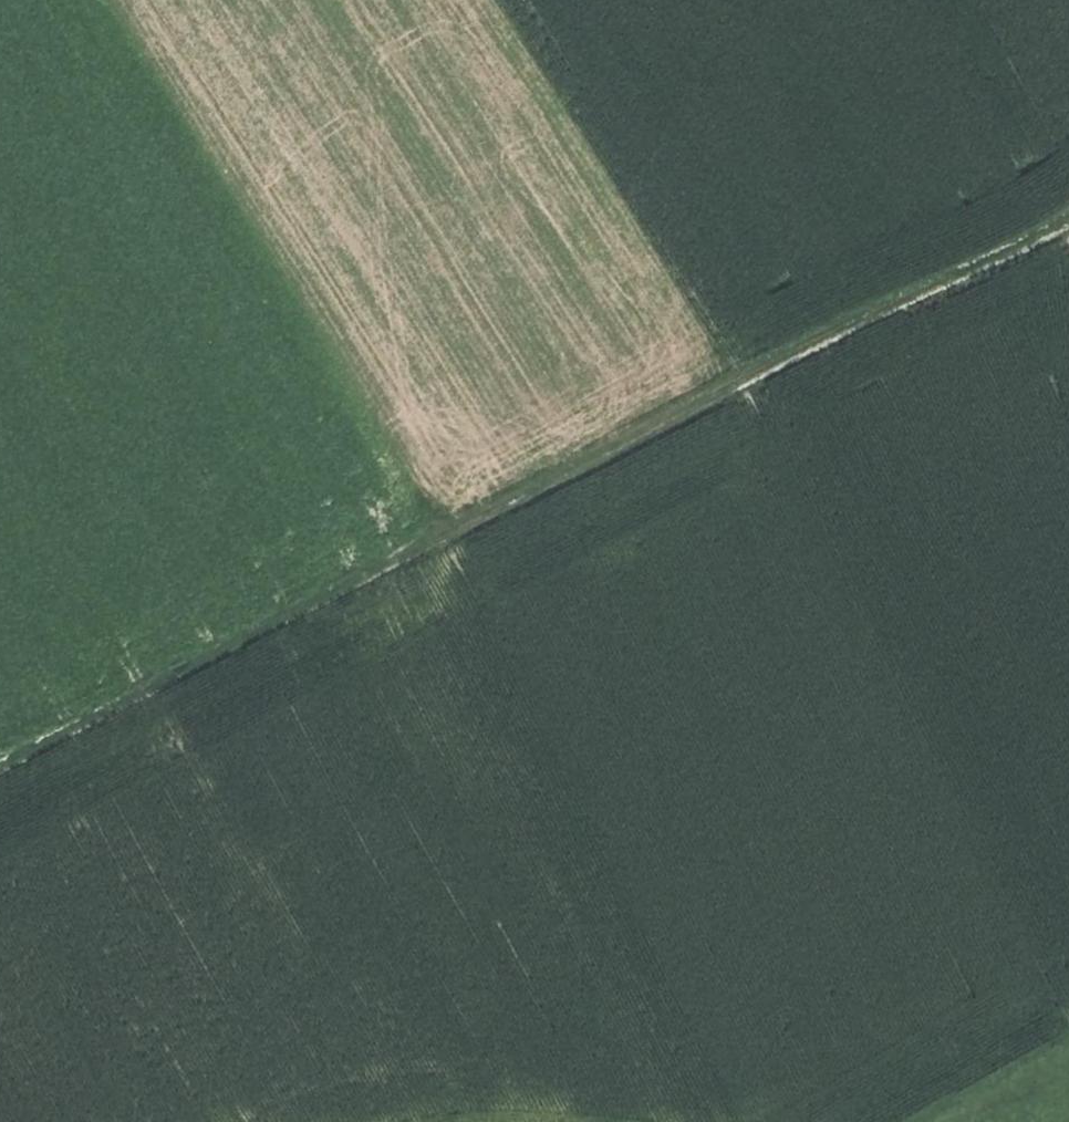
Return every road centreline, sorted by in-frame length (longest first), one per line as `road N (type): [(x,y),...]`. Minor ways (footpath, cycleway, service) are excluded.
road 1 (track): [(0,781),(1068,248)]

